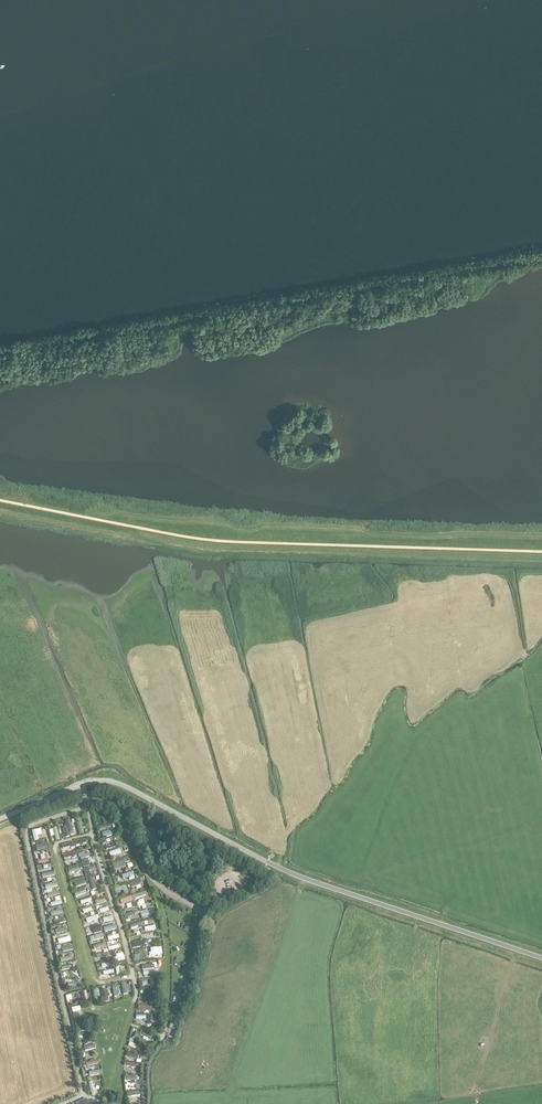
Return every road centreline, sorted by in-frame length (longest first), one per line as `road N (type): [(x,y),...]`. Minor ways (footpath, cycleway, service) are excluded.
road 1 (unclassified): [(0,820),(79,786),(113,783),(304,878),(541,958)]

